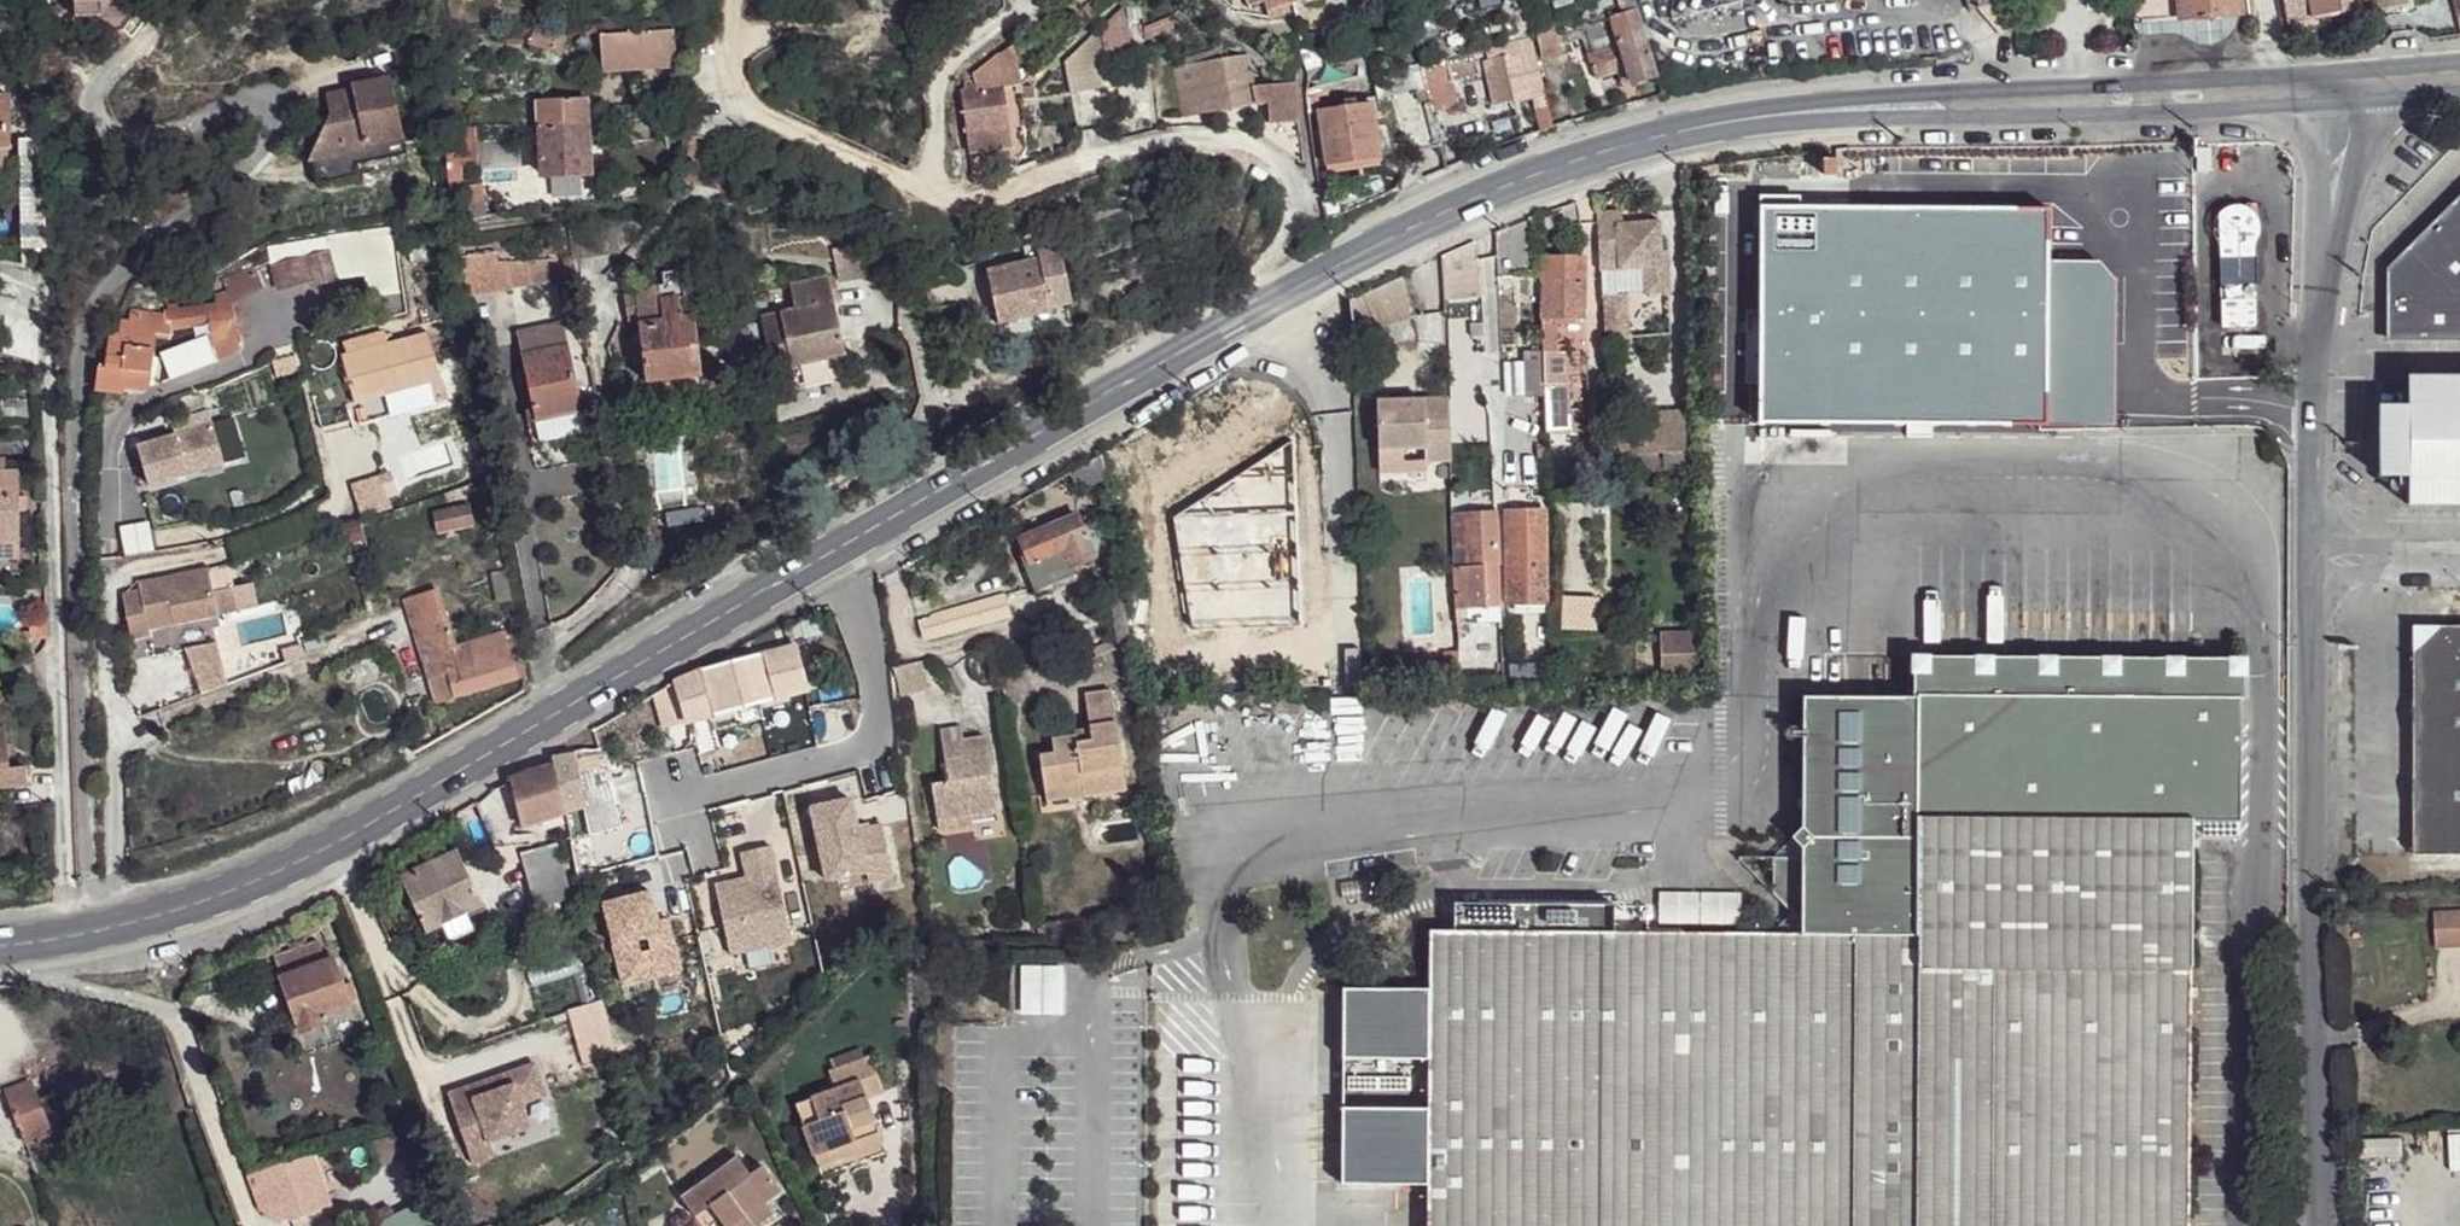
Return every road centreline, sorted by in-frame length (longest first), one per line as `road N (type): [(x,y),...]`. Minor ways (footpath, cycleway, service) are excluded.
road 1 (secondary): [(0,946),(116,925),(303,860),(1254,310)]
road 2 (secondary): [(1254,310),(1541,171),(1735,118),(2274,93)]
road 3 (unclassified): [(2313,566),(2311,896),(2324,1225)]
road 4 (residential): [(1254,310),(1257,275),(1292,221),(1296,198),(1289,180),(1230,140),(1192,132),(1000,194),(925,190)]
road 5 (unclassified): [(2348,90),(2320,324),(2313,566)]
road 6 (unclassified): [(2313,566),(2459,566)]

